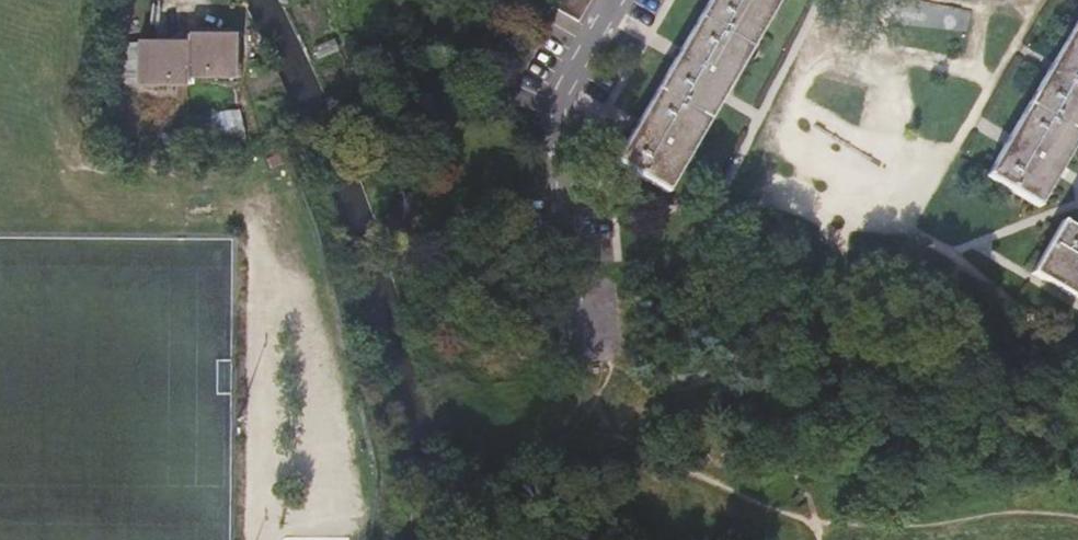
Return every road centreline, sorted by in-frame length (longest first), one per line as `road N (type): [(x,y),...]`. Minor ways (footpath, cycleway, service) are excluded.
road 1 (residential): [(601,371),(574,259),(559,100),(616,0)]

